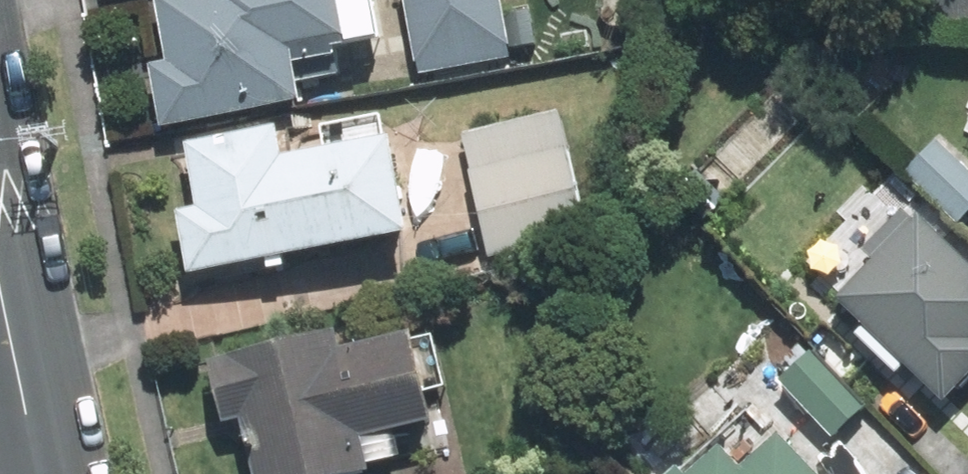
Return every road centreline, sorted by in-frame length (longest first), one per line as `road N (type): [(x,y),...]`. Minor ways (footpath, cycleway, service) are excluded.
road 1 (residential): [(40,473),(0,288)]

